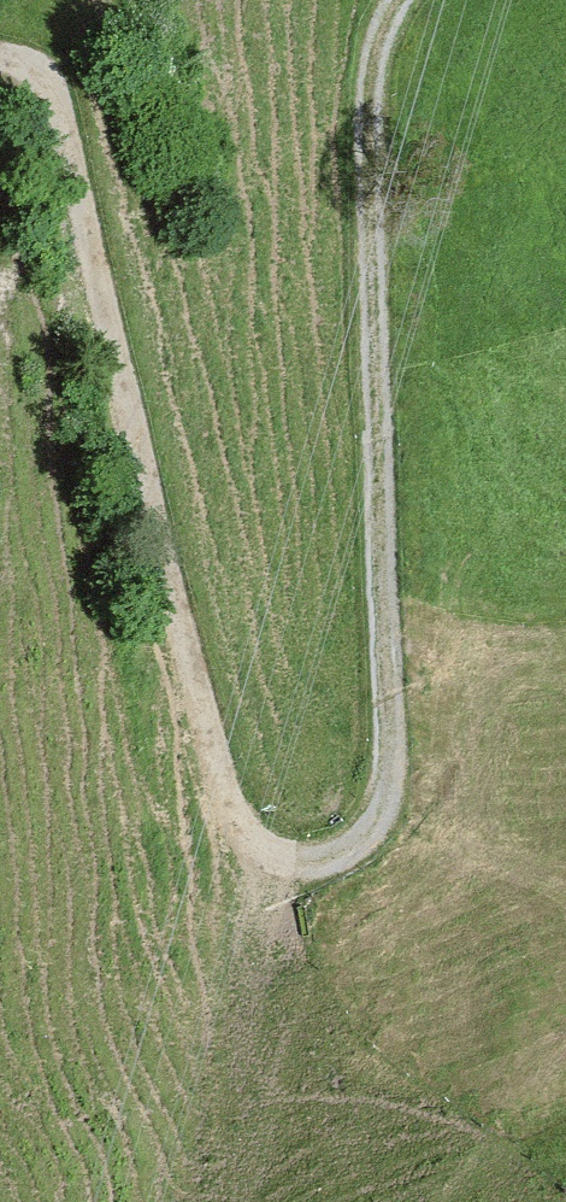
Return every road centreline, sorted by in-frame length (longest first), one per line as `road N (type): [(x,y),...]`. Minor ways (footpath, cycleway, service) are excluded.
road 1 (track): [(307,865),(376,839),(399,771),(376,66),(384,14),(395,0)]
road 2 (track): [(0,56),(39,64),(72,118),(226,786),(254,843),(307,865)]

